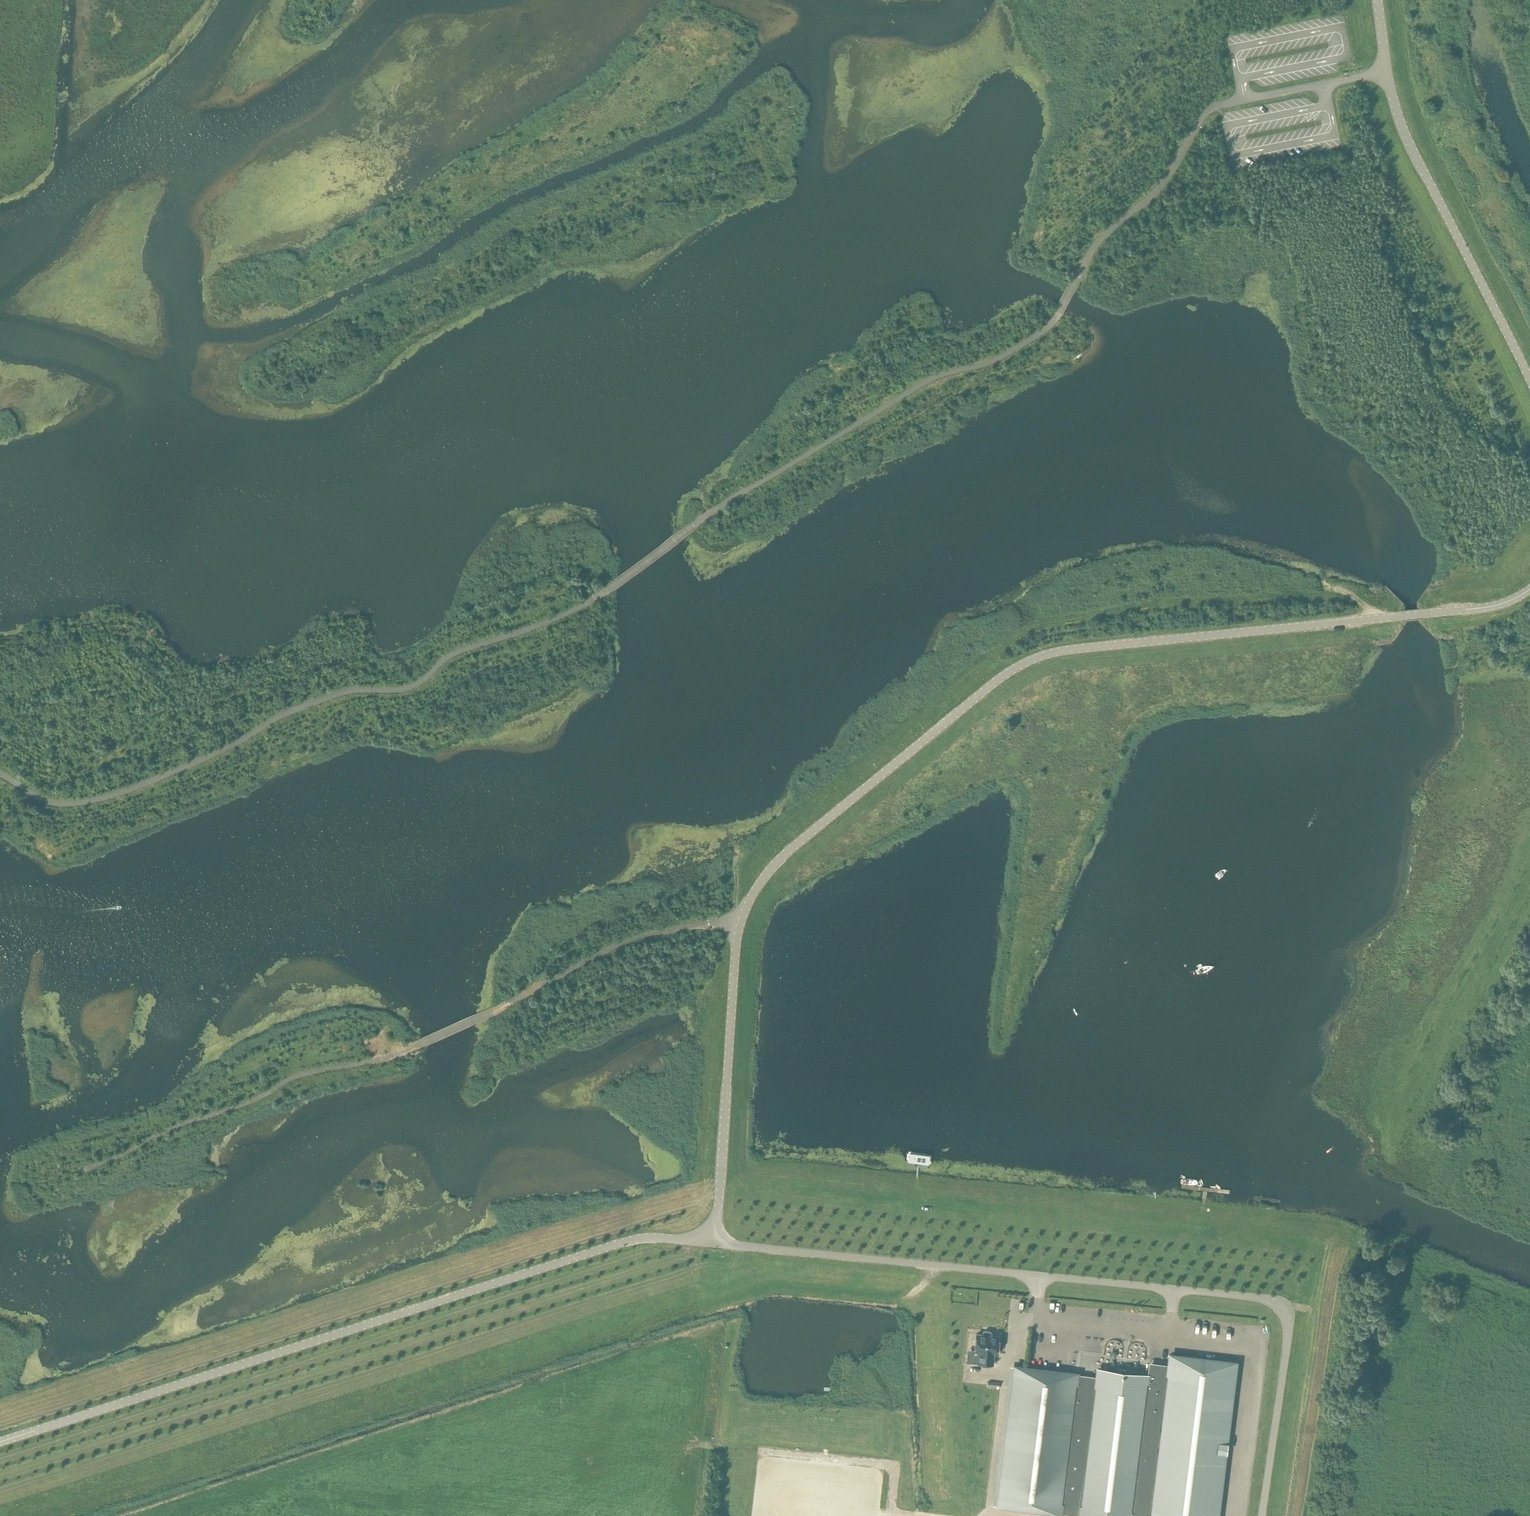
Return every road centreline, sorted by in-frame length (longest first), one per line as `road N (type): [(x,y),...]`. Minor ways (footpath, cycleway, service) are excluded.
road 1 (unclassified): [(740,924),(781,857),(1008,671),(1049,653),(1498,606),(1529,589)]
road 2 (unclassified): [(1260,1515),(1286,1359),(1288,1326),(1275,1302),(716,1242)]
road 3 (unclassified): [(79,1172),(179,1126),(251,1104),(305,1073),(395,1054),(618,945),(683,925),(740,924)]
road 4 (unclassified): [(0,1441),(654,1235)]
road 5 (unclassified): [(1529,381),(1398,122),(1386,70)]
road 6 (unclassified): [(716,1242),(740,924)]
road 7 (unclassified): [(1241,100),(1386,70)]

